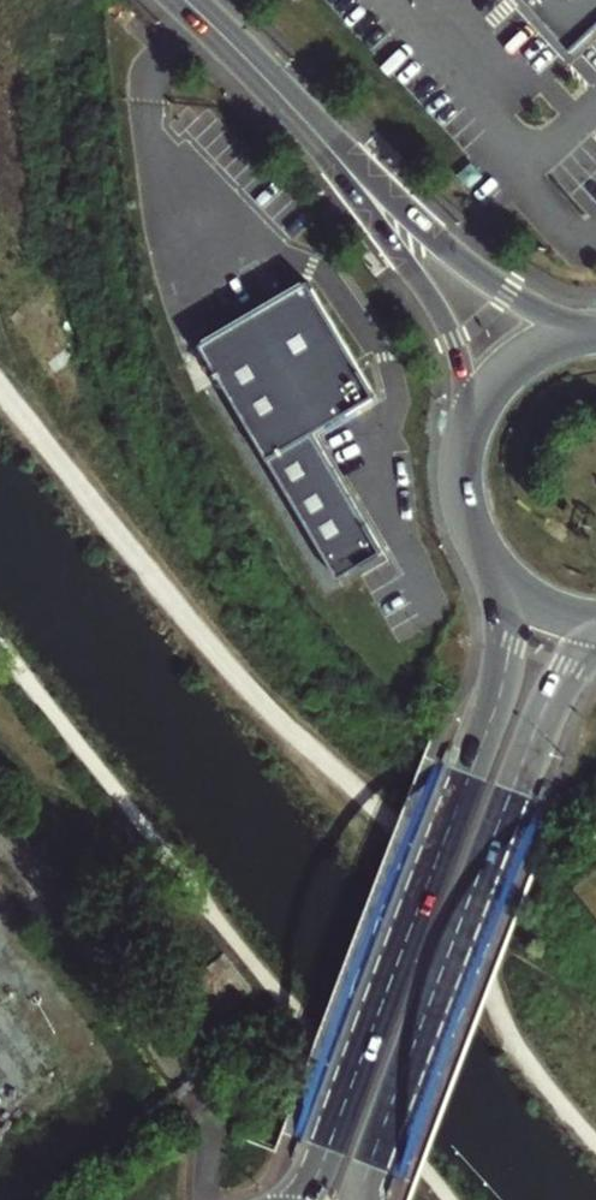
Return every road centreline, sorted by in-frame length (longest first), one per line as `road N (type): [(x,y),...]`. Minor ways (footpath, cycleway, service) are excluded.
road 1 (primary): [(507,588),(508,642),(493,713),(324,1165),(302,1199)]
road 2 (primary): [(362,1199),(540,720),(569,665),(595,638)]
road 3 (primary): [(595,330),(496,285),(338,156)]
road 4 (primary): [(338,156),(443,321),(469,423)]
road 5 (primary): [(338,156),(185,0)]
road 6 (primary): [(469,423),(458,476),(462,512),(474,545),(507,588)]
road 7 (primary): [(595,331),(544,344),(512,364),(469,423)]

